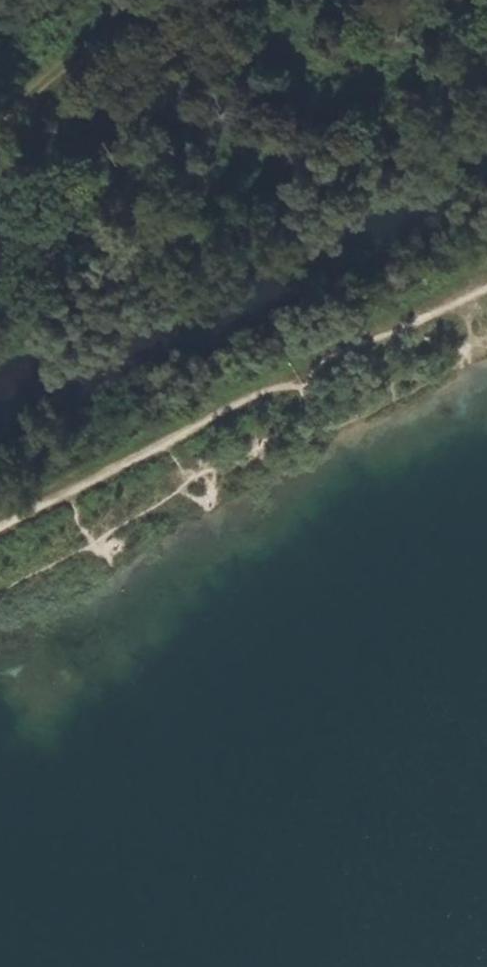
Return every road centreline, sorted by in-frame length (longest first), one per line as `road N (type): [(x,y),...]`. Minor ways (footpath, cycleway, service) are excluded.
road 1 (track): [(486,287),(117,491),(0,526)]
road 2 (track): [(0,136),(104,0)]

